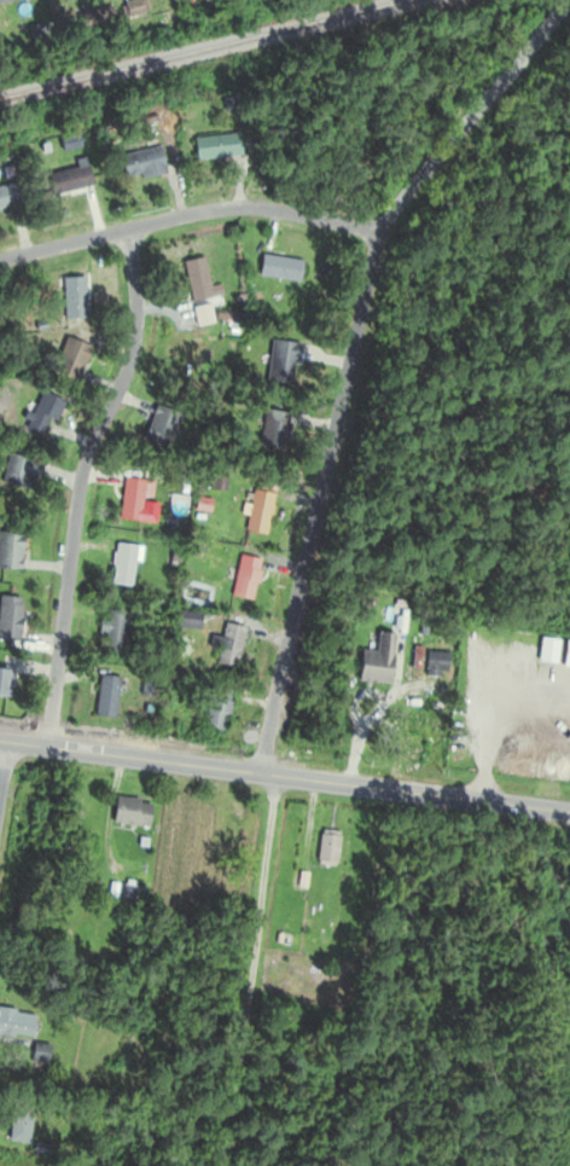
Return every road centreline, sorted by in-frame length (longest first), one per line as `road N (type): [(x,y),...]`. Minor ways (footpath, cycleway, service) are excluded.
road 1 (residential): [(261,773),(348,365),(384,237),(420,176),(569,4)]
road 2 (secondary): [(0,740),(569,812)]
road 3 (residential): [(47,746),(82,471),(136,326),(123,230)]
road 4 (residential): [(0,260),(227,208),(298,213),(384,237)]

